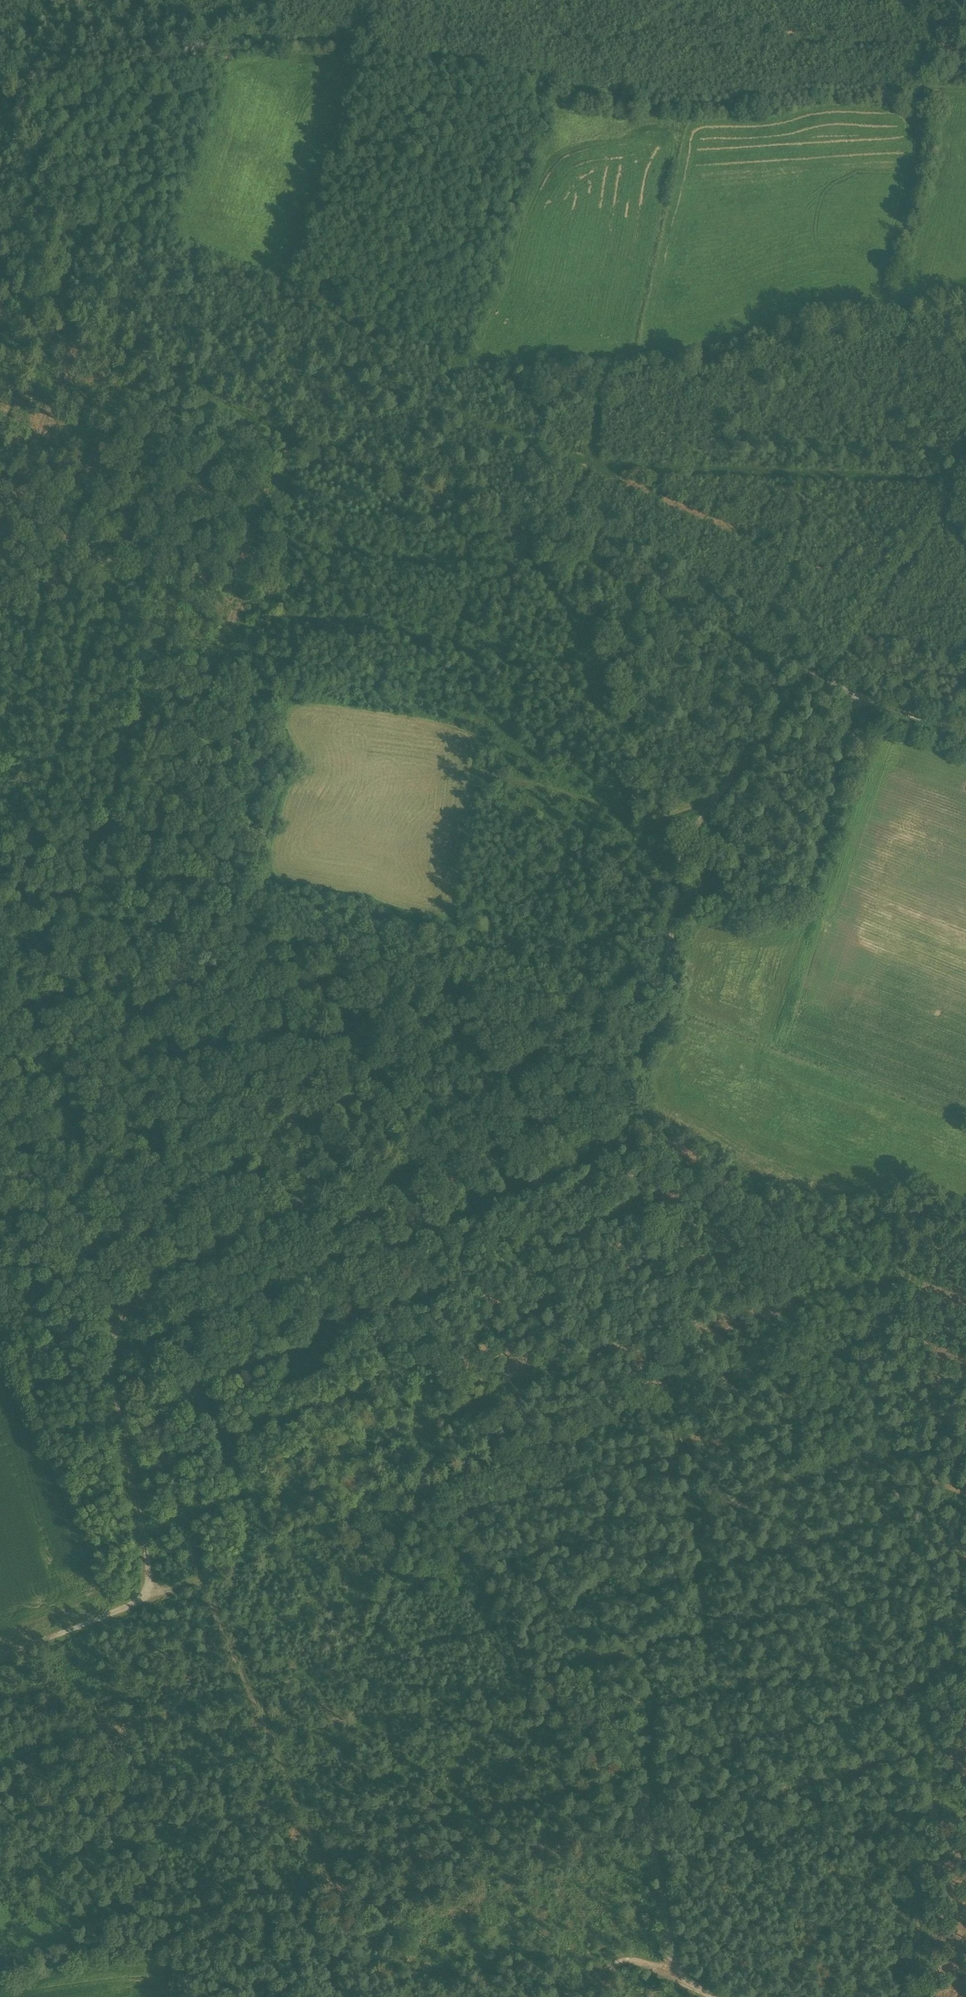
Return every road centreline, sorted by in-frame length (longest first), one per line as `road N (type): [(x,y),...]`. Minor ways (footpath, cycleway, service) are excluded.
road 1 (track): [(965,733),(809,677),(680,848),(661,970),(650,985),(169,1281),(114,1334),(109,1369),(145,1543),(132,1616)]
road 2 (track): [(0,287),(234,418),(809,677)]
road 3 (track): [(477,767),(655,817),(706,810)]
road 4 (track): [(566,1996),(627,1959),(713,1996)]
road 5 (track): [(0,1659),(132,1616)]

